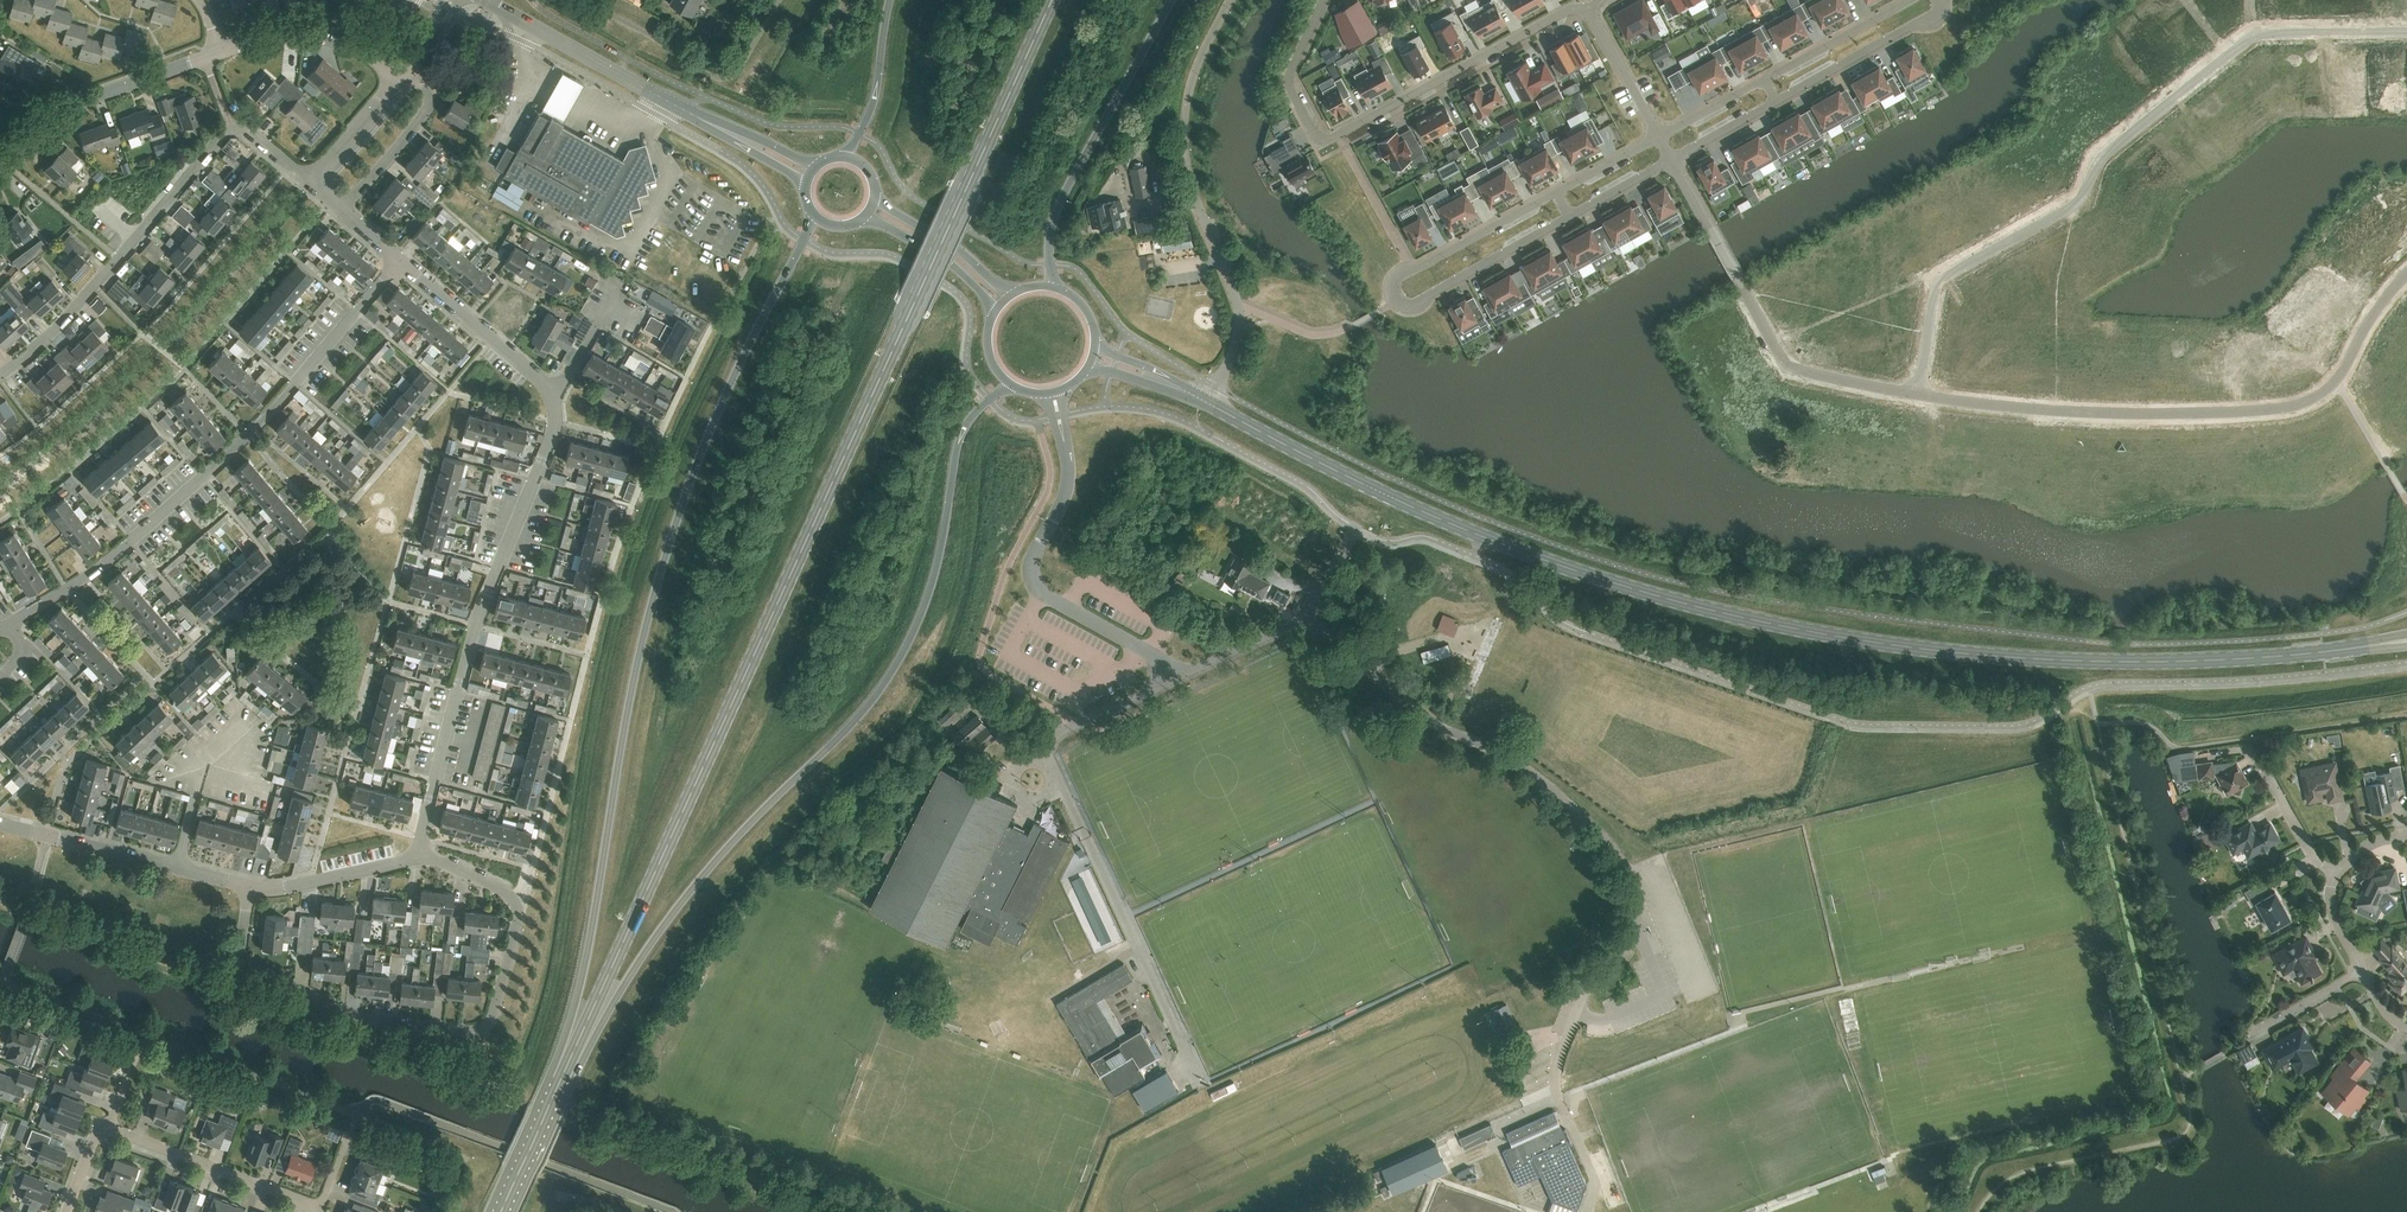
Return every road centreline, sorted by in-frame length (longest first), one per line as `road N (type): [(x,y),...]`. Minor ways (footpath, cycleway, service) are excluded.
road 1 (secondary): [(2406,642),(2099,662),(1976,655),(1774,624),(1658,596),(1433,516),(1208,403)]
road 2 (primary): [(563,1079),(1053,0)]
road 3 (primary): [(816,214),(716,415),(670,540),(636,672),(563,1079)]
road 4 (primary): [(563,1079),(694,888),(845,732),(888,675),(935,573),(958,442),(1007,383)]
road 5 (residential): [(2406,31),(2256,34),(2100,157),(2079,202),(1942,278),(1920,394)]
road 6 (residential): [(1555,1087),(1583,996),(1640,919),(1631,875),(1547,786),(1485,745),(1429,722),(1308,617)]
road 7 (residential): [(250,889),(240,950),(248,966),(350,1014),(476,1030),(487,1026),(501,998),(516,905),(420,853)]
road 8 (residential): [(1920,394),(2039,410),(2290,408),(2338,380),(2377,307),(2406,274)]
road 9 (residential): [(8,625),(86,579),(204,477),(401,260)]
road 10 (residential): [(1204,1080),(1048,754),(1055,735),(1174,679)]
road 11 (residential): [(420,853),(476,625),(553,435),(552,393)]
road 12 (residential): [(1589,10),(1565,11),(1321,144),(1286,80),(1324,0)]
road 13 (residential): [(1569,215),(1417,307),(1397,300),(1402,272),(1556,193)]
road 14 (residential): [(0,376),(68,317),(231,127)]
road 15 (residential): [(1064,443),(1066,488),(1030,566),(1037,589),(1157,658),(1174,679)]
road 16 (primary): [(1052,286),(1056,215),(1173,0)]
road 17 (residential): [(1208,403),(1242,324),(1186,155)]
road 18 (unclassified): [(0,159),(34,127),(77,105),(220,53)]
road 19 (tertiary): [(699,119),(486,0)]
road 20 (residential): [(321,1208),(109,1129)]
road 21 (residential): [(1744,289),(1789,366),(1920,394)]
road 22 (residential): [(552,393),(401,260)]
road 23 (residential): [(1940,0),(1934,20),(1913,24),(1776,100)]
road 24 (unclassified): [(220,53),(271,38),(321,39),(362,52),(398,79)]
road 25 (residential): [(0,824),(177,868)]
road 26 (residential): [(340,210),(425,114),(424,87),(407,71)]
road 27 (residential): [(250,889),(420,853)]
road 28 (secondary): [(1010,294),(875,194)]
road 29 (secondary): [(860,219),(954,268),(992,314)]
road 30 (residential): [(1764,80),(1909,0)]
road 31 (primary): [(890,0),(877,89),(845,156)]
road 32 (residential): [(177,868),(203,770),(247,728)]
road 33 (residential): [(1744,289),(1672,158)]
road 34 (residential): [(1174,679),(1308,617)]
road 35 (primary): [(502,1211),(563,1079)]
road 36 (residential): [(1659,137),(1589,10)]
road 37 (unclassified): [(305,181),(398,79)]
road 38 (tertiary): [(699,119),(806,186)]
road 39 (secondary): [(1208,403),(1096,345)]
road 40 (tertiary): [(815,167),(699,119)]
road 41 (residential): [(2334,874),(2305,846),(2263,772)]
road 42 (secondary): [(1089,367),(1208,403)]
road 43 (residential): [(552,393),(610,302),(624,309)]
road 44 (residential): [(2255,1033),(2361,972)]

